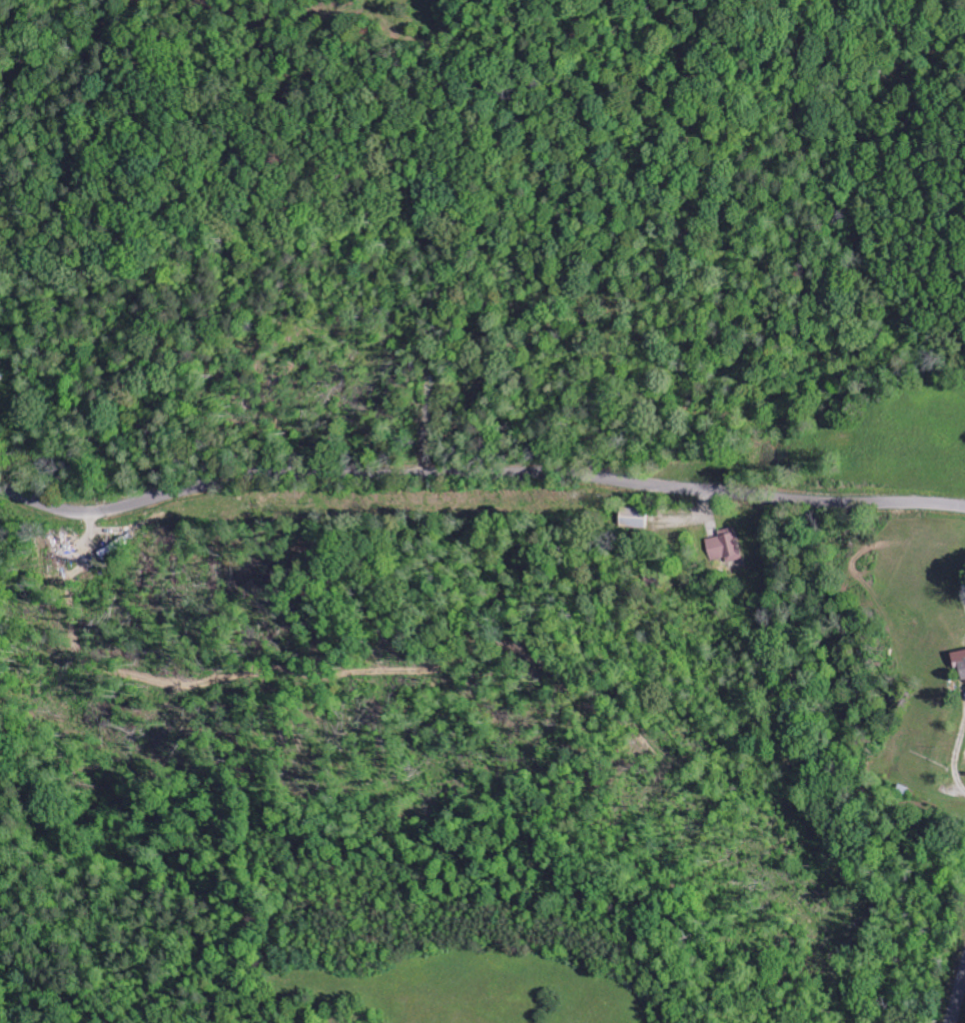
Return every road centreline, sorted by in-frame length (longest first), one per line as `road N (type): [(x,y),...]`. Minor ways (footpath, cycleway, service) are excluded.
road 1 (residential): [(964,509),(815,503),(562,474),(268,476),(94,512),(42,507),(0,490)]

